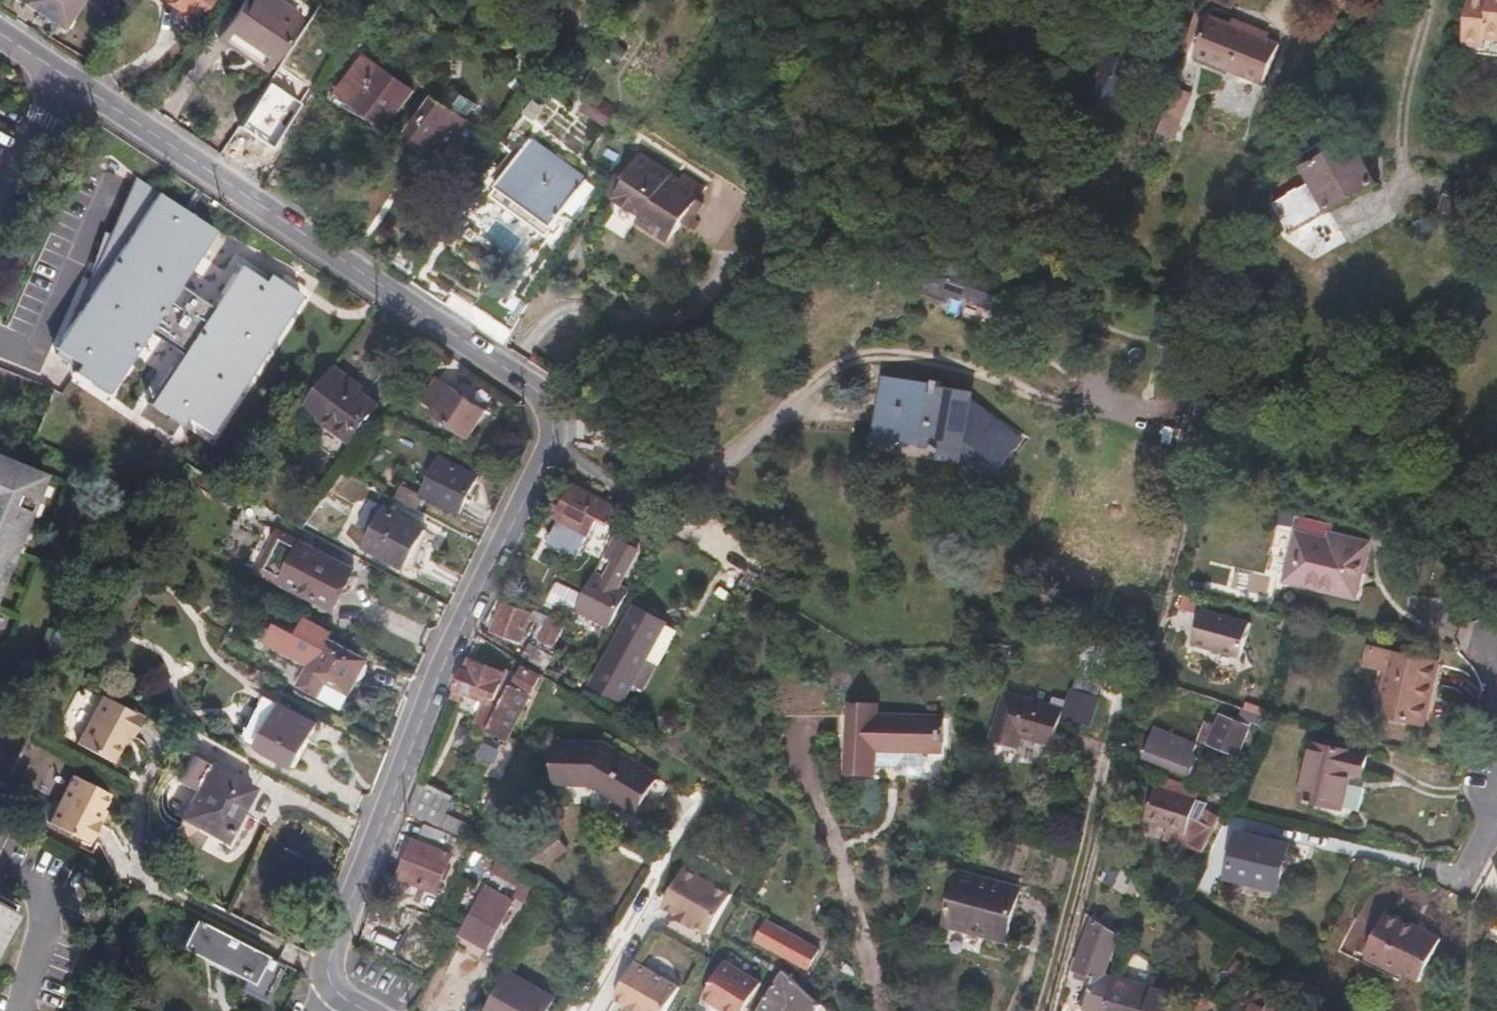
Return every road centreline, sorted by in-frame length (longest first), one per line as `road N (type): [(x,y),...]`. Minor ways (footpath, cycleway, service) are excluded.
road 1 (residential): [(331,986),(330,958),(394,790),(545,454),(551,420),(526,384),(63,75)]
road 2 (residential): [(1496,827),(1464,876),(1244,820)]
road 3 (residential): [(0,207),(63,75)]

